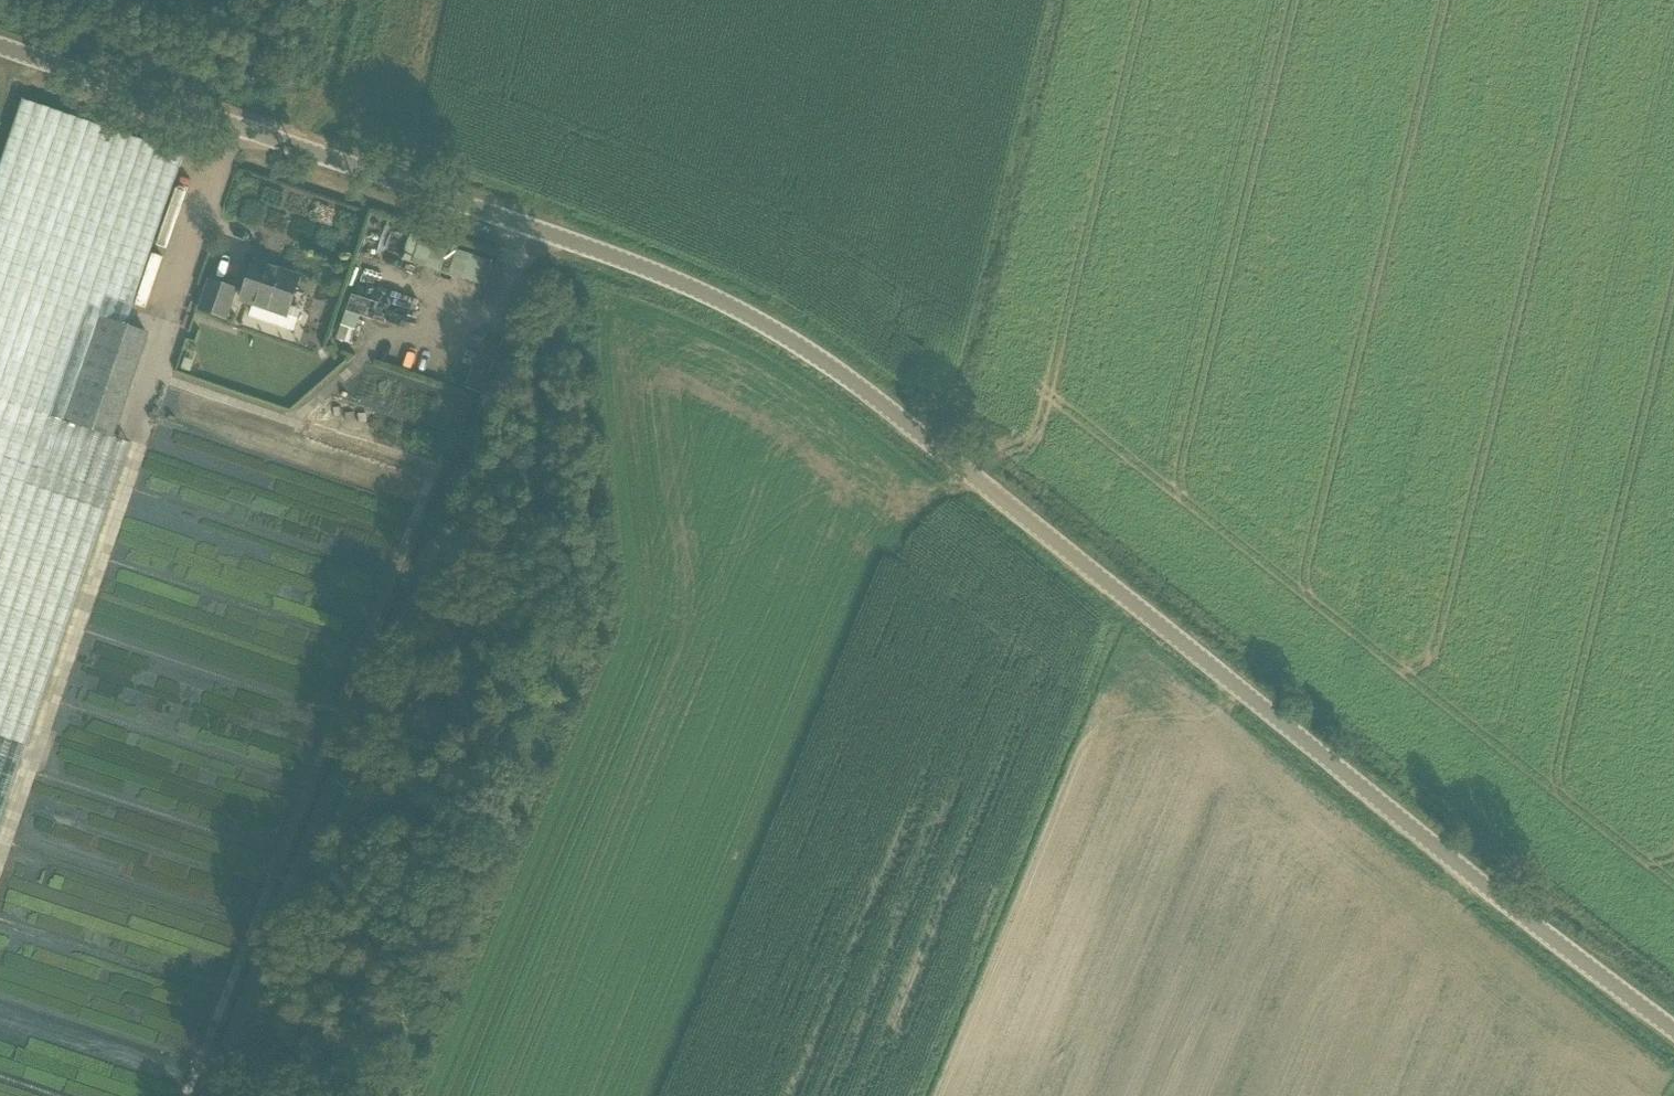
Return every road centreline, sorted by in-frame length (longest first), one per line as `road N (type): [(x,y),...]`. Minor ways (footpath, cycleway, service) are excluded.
road 1 (unclassified): [(1673,1029),(847,369),(567,232),(472,208),(0,50)]

